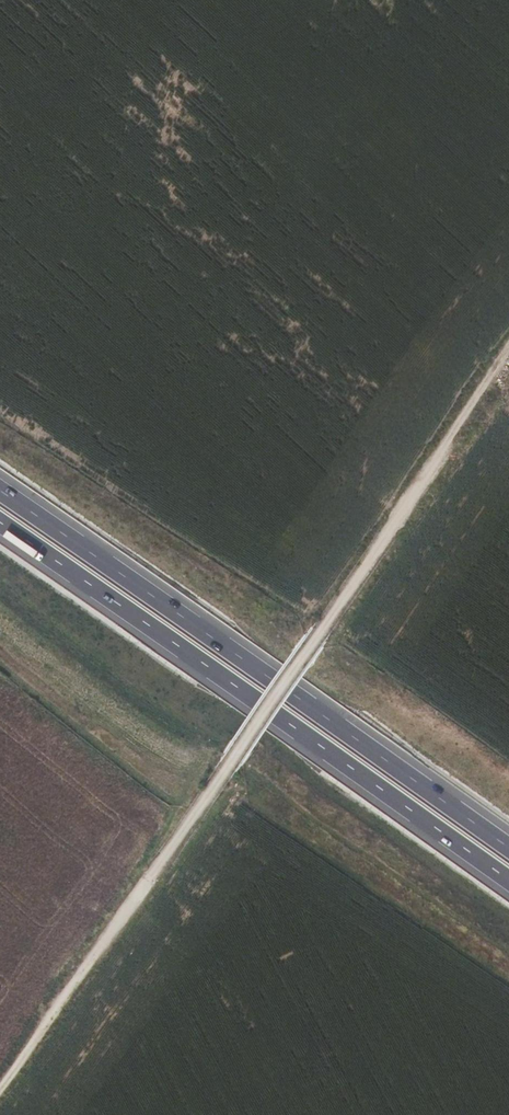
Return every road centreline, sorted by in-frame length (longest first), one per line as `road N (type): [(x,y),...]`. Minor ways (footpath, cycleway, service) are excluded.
road 1 (track): [(0,1093),(508,360)]
road 2 (motorway): [(508,856),(0,492)]
road 3 (motorway): [(0,525),(508,883)]

